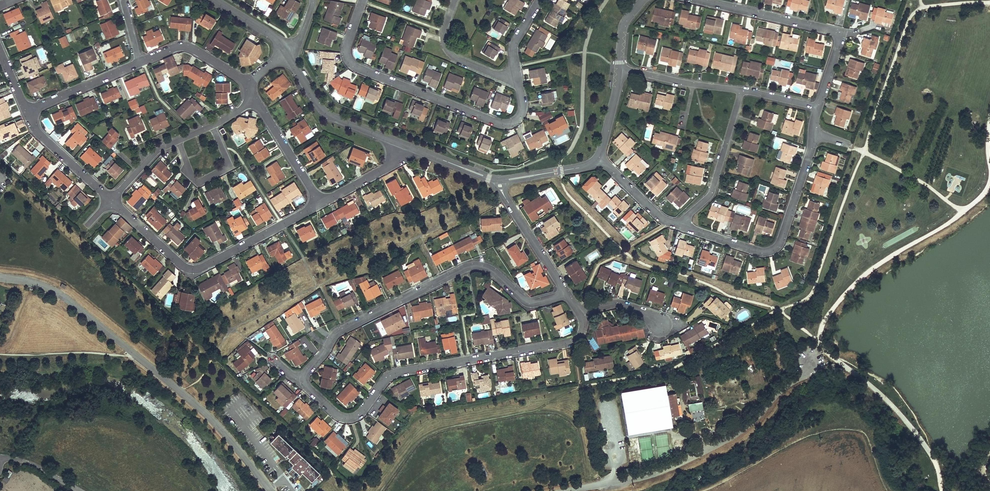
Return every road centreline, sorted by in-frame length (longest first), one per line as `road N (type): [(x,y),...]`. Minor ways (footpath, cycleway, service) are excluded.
road 1 (residential): [(567,294),(581,316),(576,340),(395,373),(355,416),(338,416),(305,379)]
road 2 (unclassified): [(272,490),(187,397),(62,295),(0,277)]
road 3 (residential): [(305,379),(339,332),(469,267),(489,268),(529,301),(567,294)]
road 4 (residential): [(362,0),(347,48),(357,68),(505,124),(522,110),(517,74)]
road 5 (unclassified): [(813,366),(729,440),(668,469),(569,490)]
road 6 (residential): [(110,199),(194,268),(320,204)]
road 7 (residential): [(818,107),(776,247),(760,252),(680,226)]
road 8 (residential): [(703,0),(837,34),(818,107)]
road 9 (residential): [(288,53),(327,113),(404,144)]
road 10 (residential): [(680,226),(712,191),(741,90)]
road 11 (residential): [(499,180),(567,294)]
road 12 (residential): [(454,0),(444,31),(449,54),(488,72),(517,74)]
road 13 (residential): [(619,68),(741,90)]
road 14 (residential): [(320,204),(253,100)]
road 15 (residential): [(140,62),(27,111)]
road 16 (residential): [(27,111),(48,142),(110,199)]
road 17 (residential): [(249,83),(186,47),(140,62)]
road 18 (residential): [(178,141),(200,181),(228,164),(212,126)]

